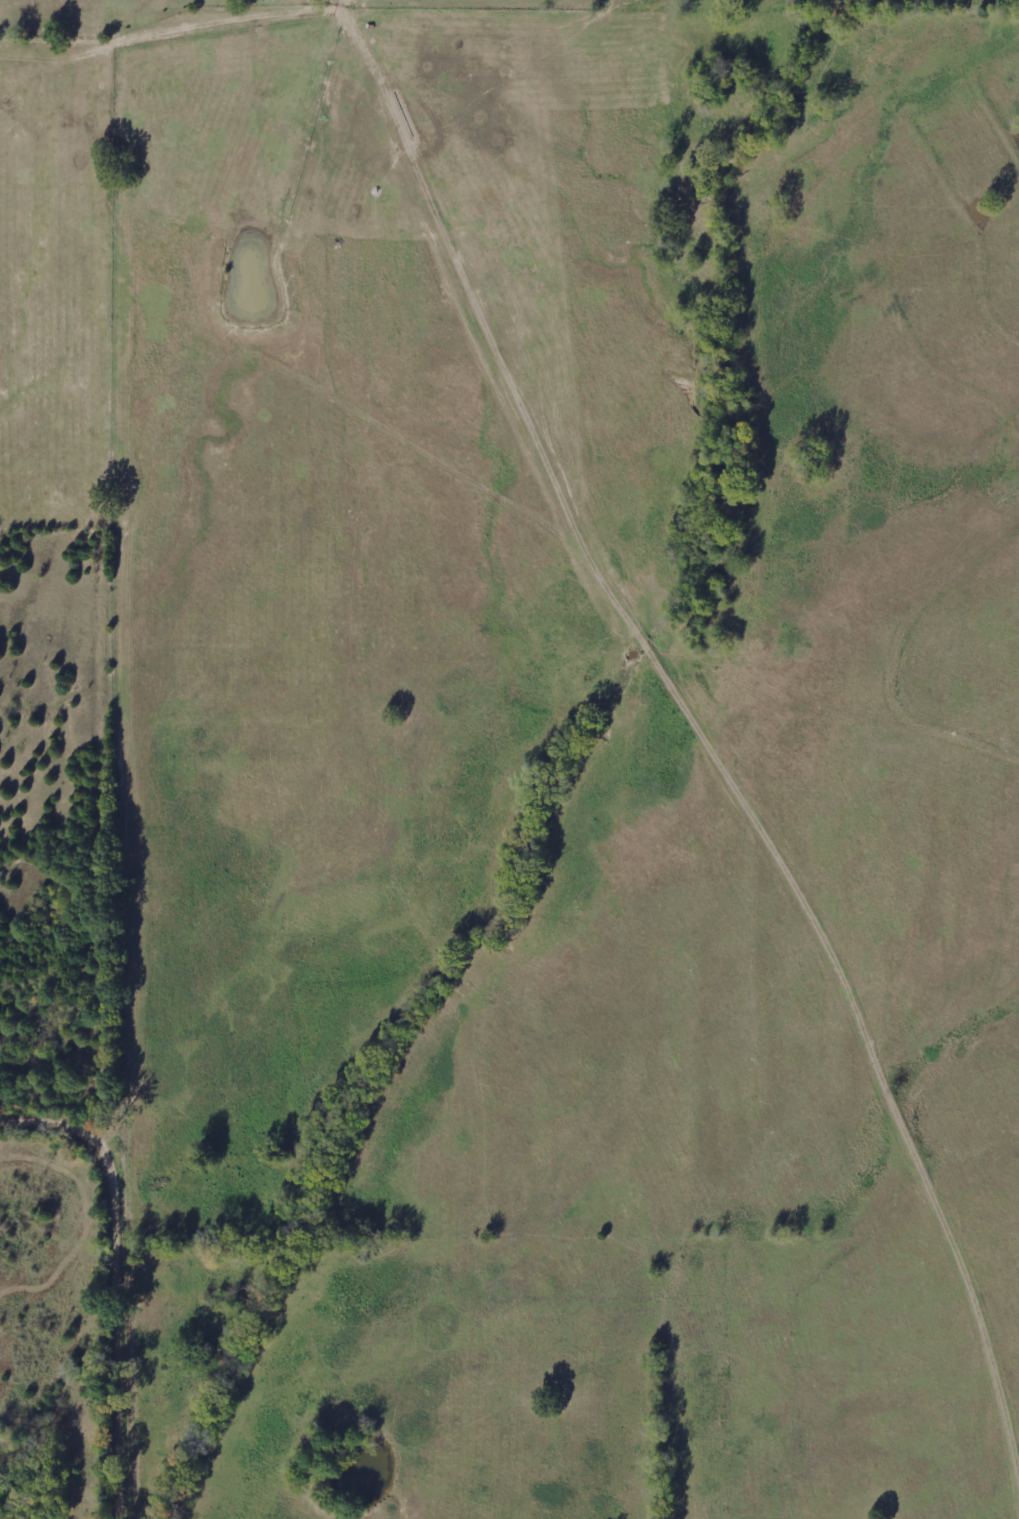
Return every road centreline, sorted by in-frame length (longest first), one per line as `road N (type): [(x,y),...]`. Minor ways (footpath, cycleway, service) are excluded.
road 1 (residential): [(132,1518),(119,1182),(106,1156),(74,1128),(0,1132)]

